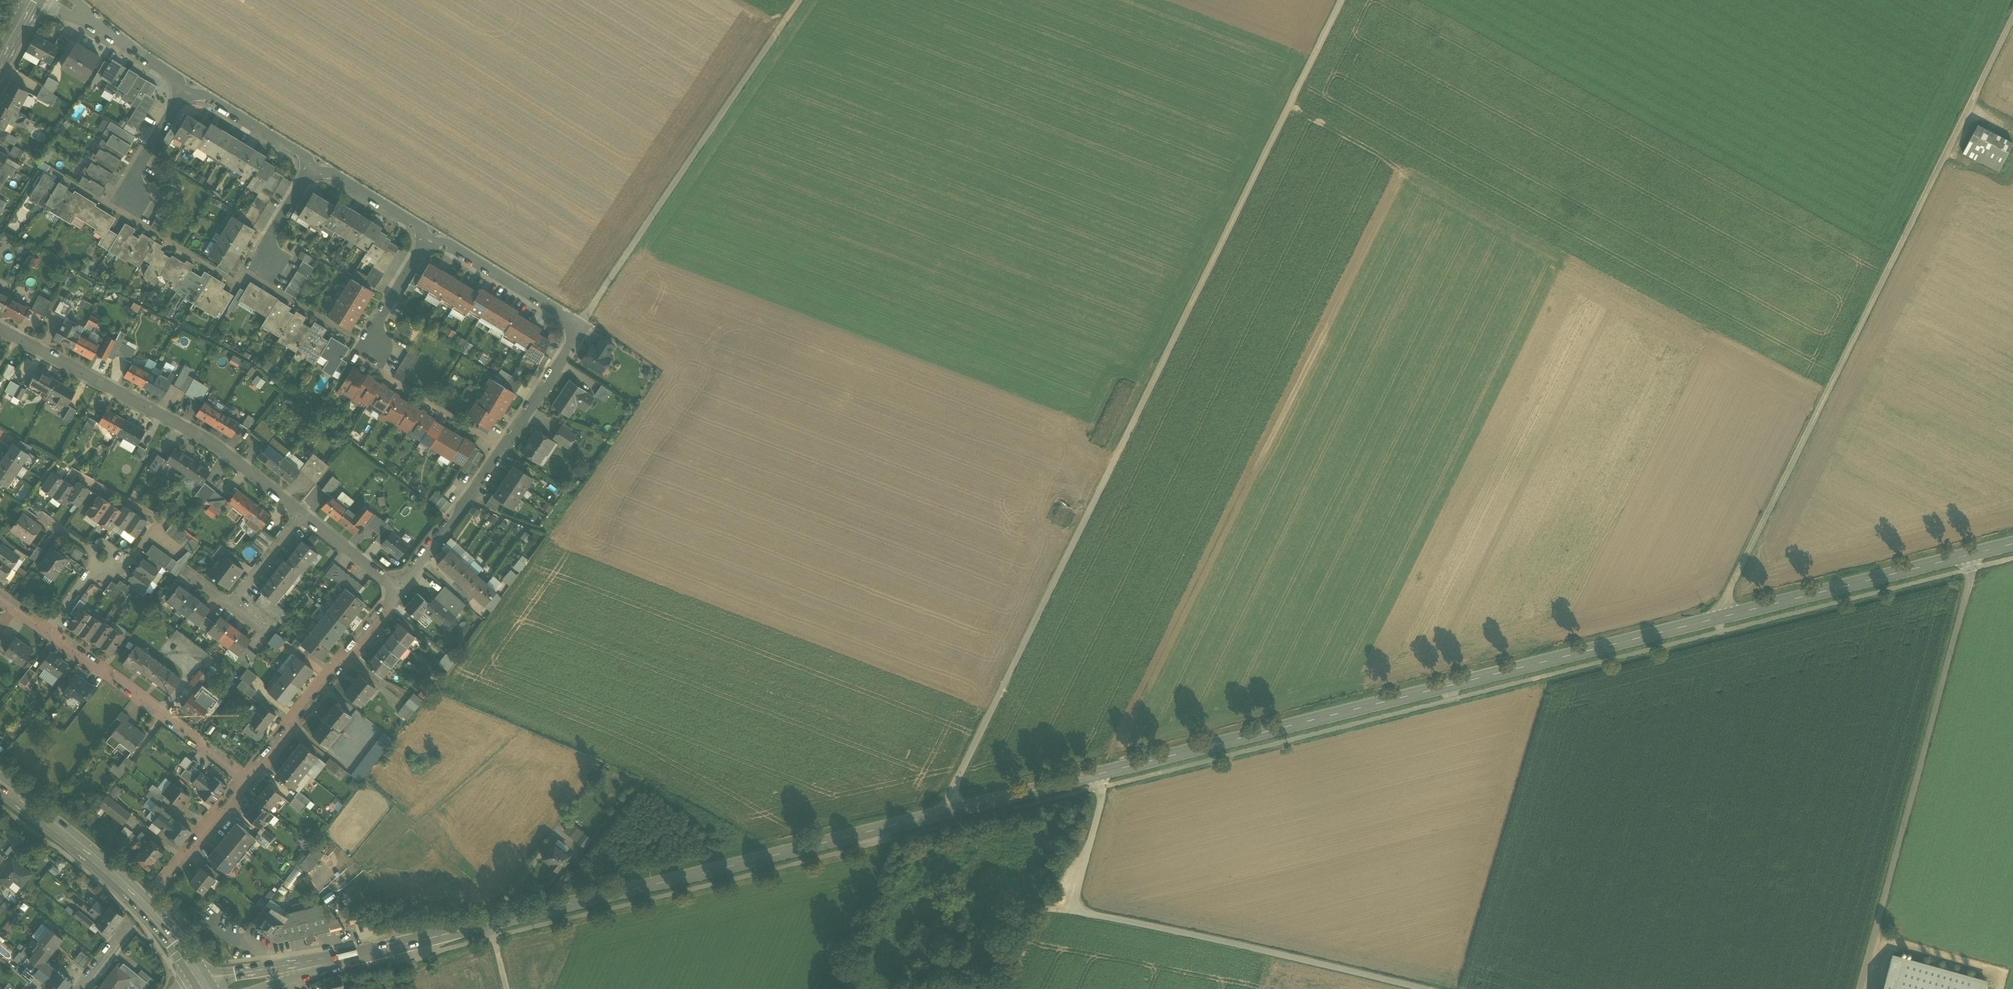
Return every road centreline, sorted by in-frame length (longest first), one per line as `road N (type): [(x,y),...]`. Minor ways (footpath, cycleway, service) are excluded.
road 1 (track): [(945,813),(1341,0)]
road 2 (secondary): [(1099,774),(1971,554)]
road 3 (secondary): [(227,988),(1099,774)]
road 4 (track): [(1716,618),(2012,19)]
road 5 (unclassified): [(1425,988),(1070,912),(1101,799),(1099,774)]
road 6 (residential): [(399,591),(578,329),(431,237)]
road 7 (unclassified): [(1971,554),(1972,573),(1860,988)]
road 8 (track): [(578,329),(800,0)]
road 9 (residential): [(302,513),(205,438),(0,328)]
road 10 (primary): [(0,787),(150,911),(207,988)]
road 11 (residential): [(248,780),(49,632)]
road 12 (residential): [(248,780),(399,591)]
road 13 (residential): [(190,84),(60,0)]
road 14 (residential): [(313,163),(190,84)]
road 15 (residential): [(160,889),(248,780)]
road 16 (residential): [(431,237),(313,163)]
road 17 (residential): [(431,237),(389,302),(375,350)]
road 18 (residential): [(190,84),(133,195)]
road 19 (residential): [(399,591),(302,513)]

